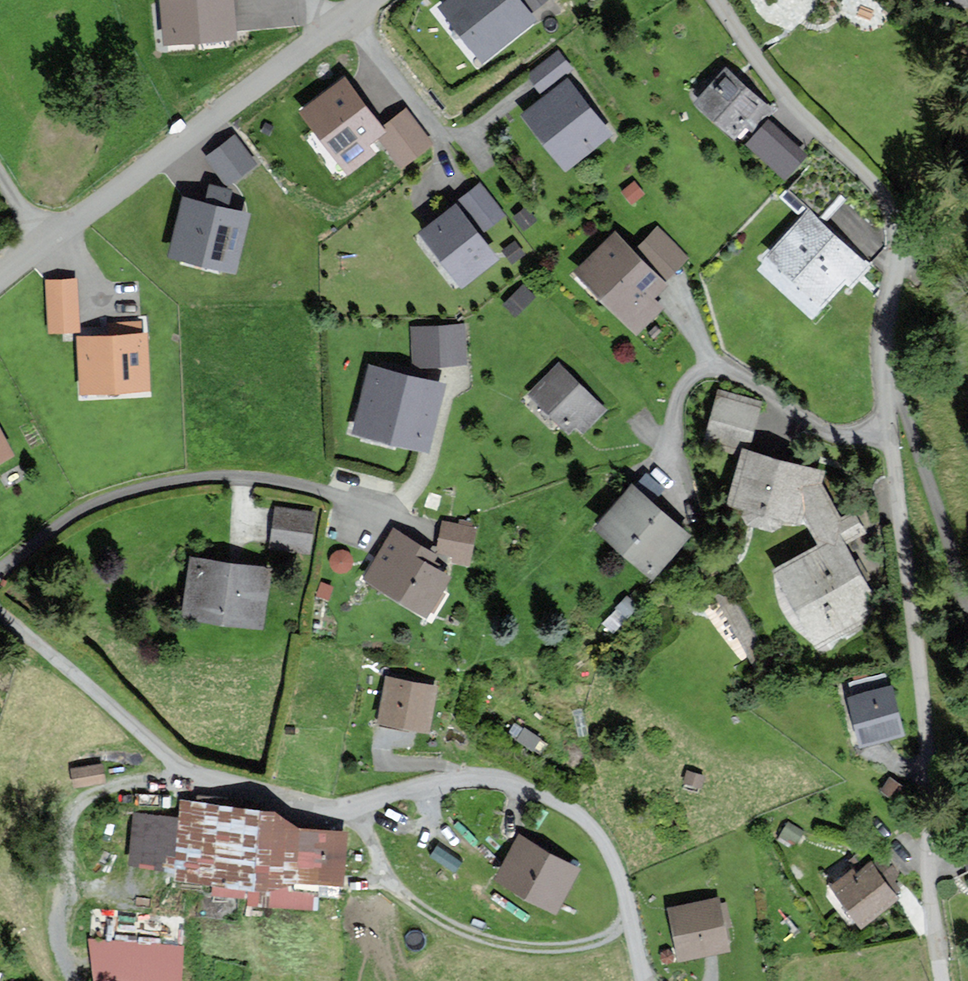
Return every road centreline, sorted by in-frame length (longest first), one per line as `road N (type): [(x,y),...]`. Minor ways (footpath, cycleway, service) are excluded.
road 1 (residential): [(718,0),(775,83),(879,189),(891,213),(895,262),(884,380),(917,646),(943,980)]
road 2 (residential): [(643,980),(610,855),(564,807),(483,779),(343,810),(206,778),(174,762),(0,614)]
road 3 (residential): [(372,0),(45,242)]
road 4 (track): [(358,806),(386,876),(410,901),(477,938),(516,949),(570,949),(630,920)]
road 5 (track): [(185,769),(163,785),(108,793),(72,812),(58,927),(72,980)]

